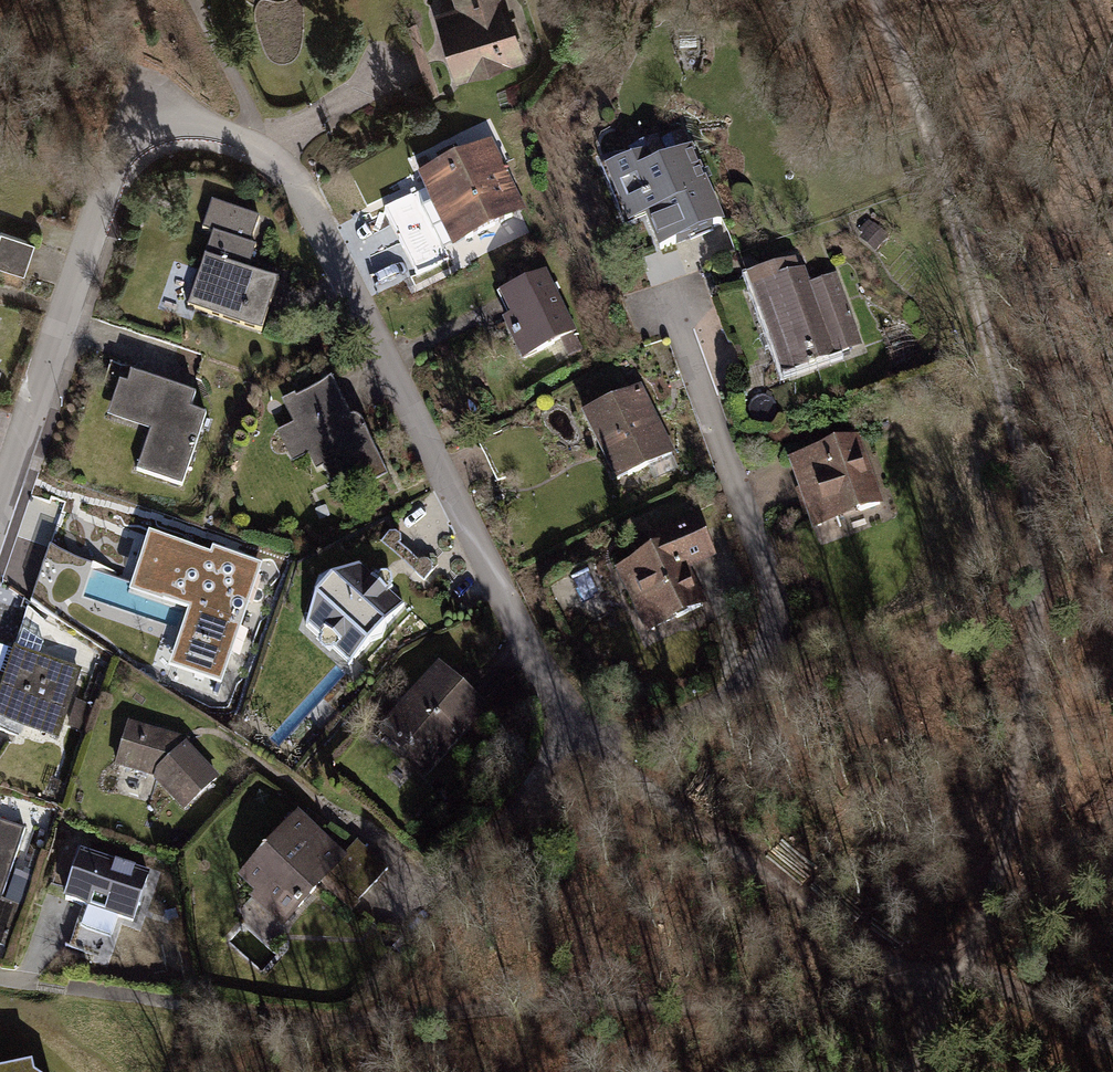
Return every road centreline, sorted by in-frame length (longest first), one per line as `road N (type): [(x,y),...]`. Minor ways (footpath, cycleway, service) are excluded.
road 1 (residential): [(0,503),(145,91),(209,130),(272,151),(301,189),(577,731)]
road 2 (track): [(954,991),(1020,792),(1036,695),(1034,504),(934,157),(873,0)]
road 3 (track): [(954,991),(761,882),(577,731)]
road 4 (track): [(1112,1043),(1024,993),(954,991)]

